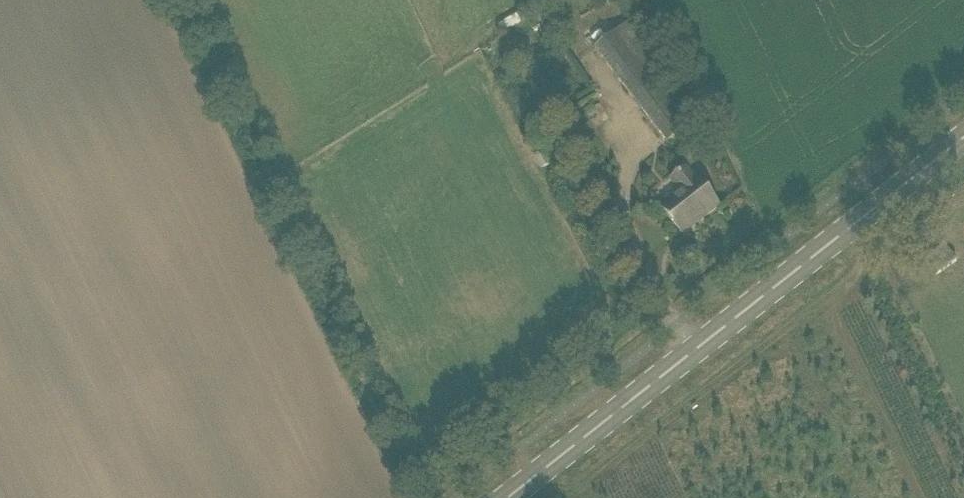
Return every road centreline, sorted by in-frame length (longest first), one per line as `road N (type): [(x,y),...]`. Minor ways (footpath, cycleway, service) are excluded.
road 1 (secondary): [(507,497),(963,137)]

